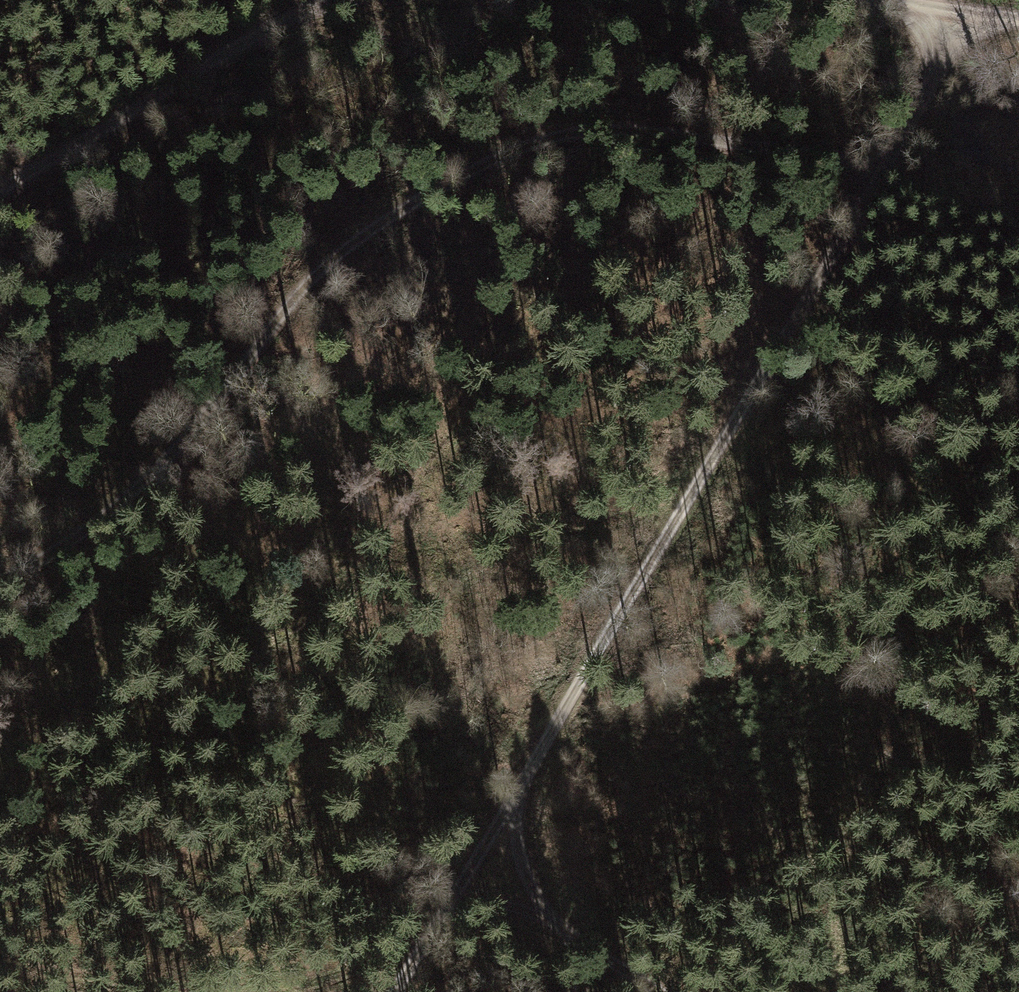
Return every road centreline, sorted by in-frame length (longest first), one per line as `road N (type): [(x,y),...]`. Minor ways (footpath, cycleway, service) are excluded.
road 1 (track): [(957,13),(927,92),(708,479),(395,991)]
road 2 (track): [(0,577),(83,528),(180,447),(339,253),(482,165),(561,135),(621,130),(886,166)]
road 3 (track): [(325,0),(0,186)]
road 4 (track): [(551,922),(667,991)]
road 5 (track): [(512,800),(522,863),(551,922)]
road 6 (track): [(436,925),(493,904),(551,922)]

